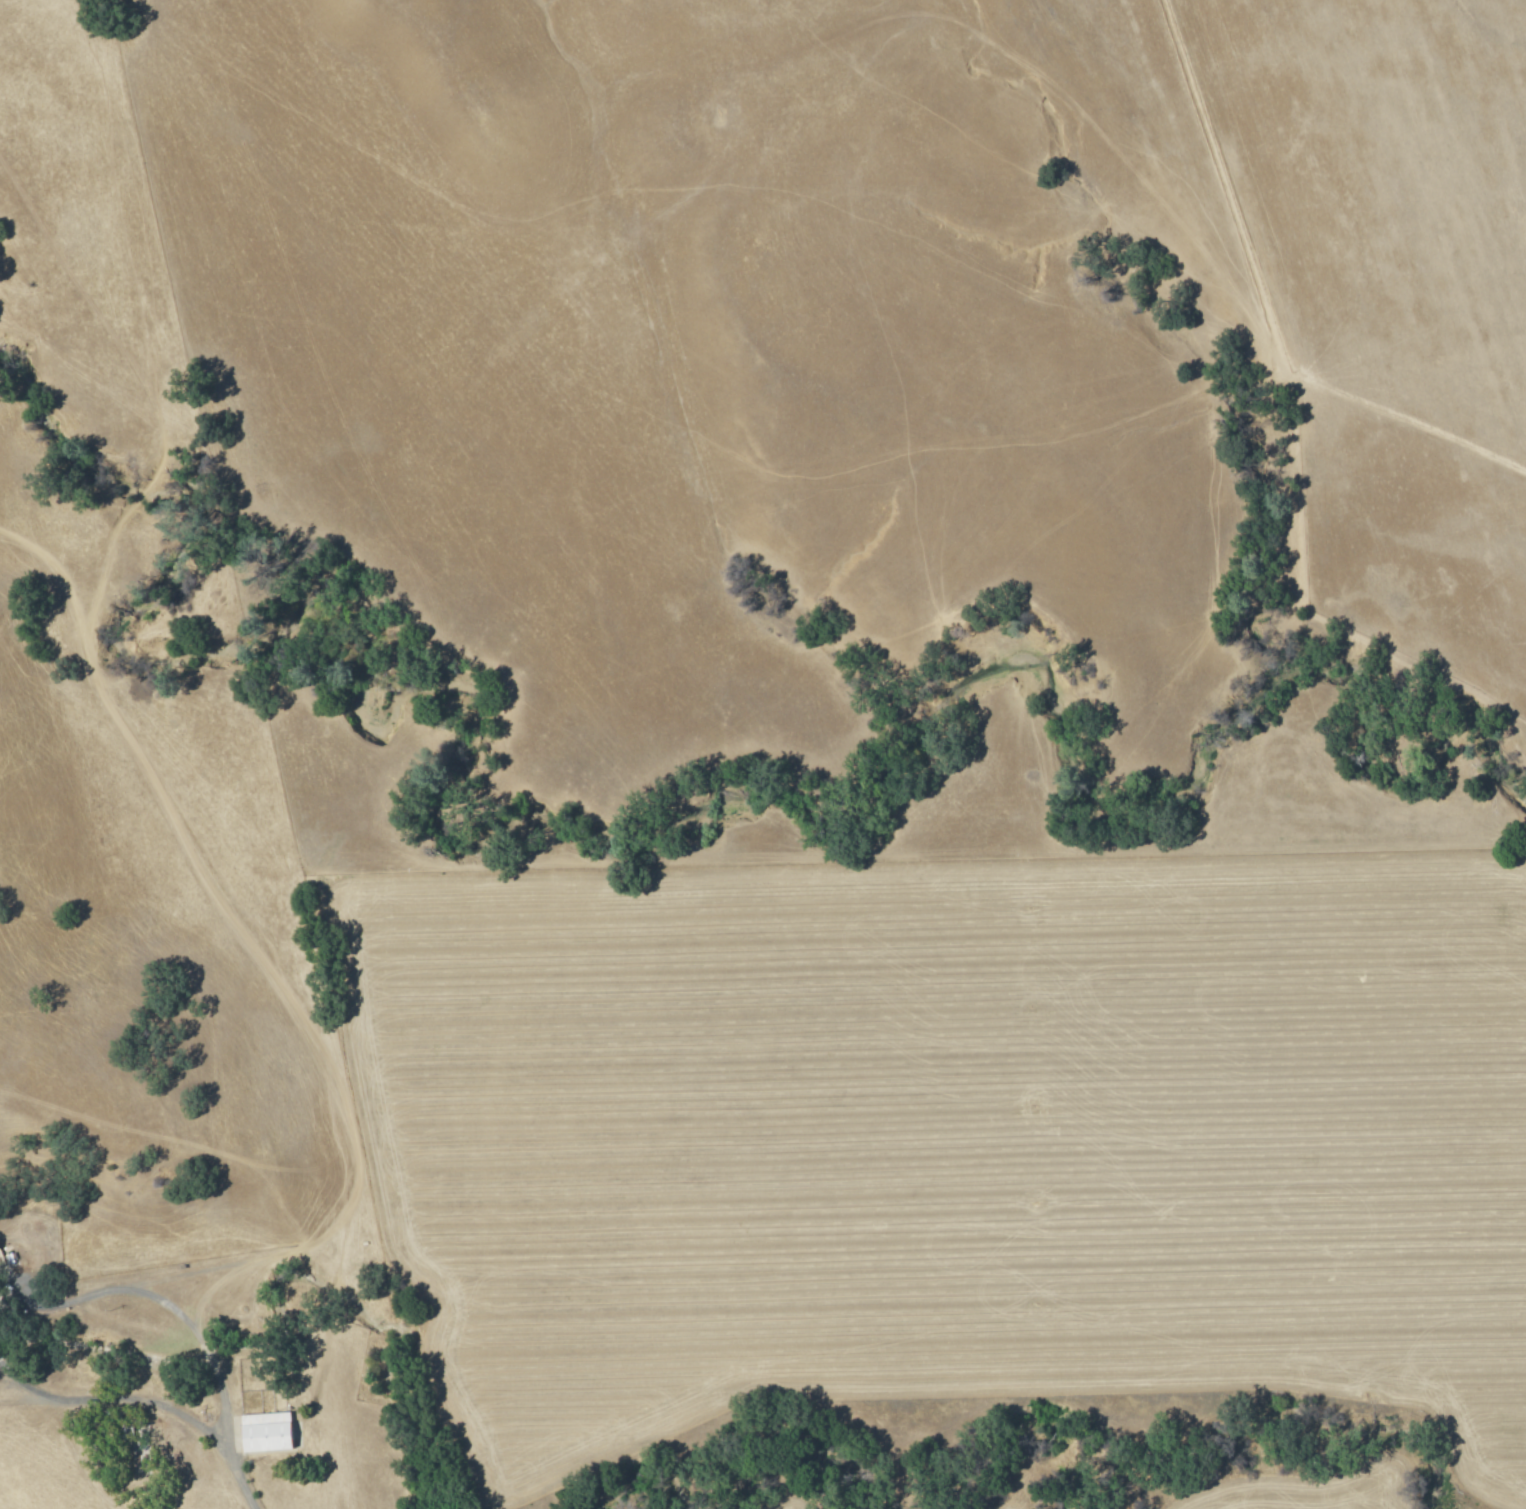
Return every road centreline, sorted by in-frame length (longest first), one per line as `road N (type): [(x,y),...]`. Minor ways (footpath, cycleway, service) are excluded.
road 1 (track): [(204,1332),(200,1319),(214,1290),(262,1259),(315,1243),(346,1211),(362,1165),(346,1085),(213,880),(94,643),(80,591),(42,549),(0,534)]
road 2 (track): [(0,149),(133,356),(168,426),(125,519),(94,643)]

